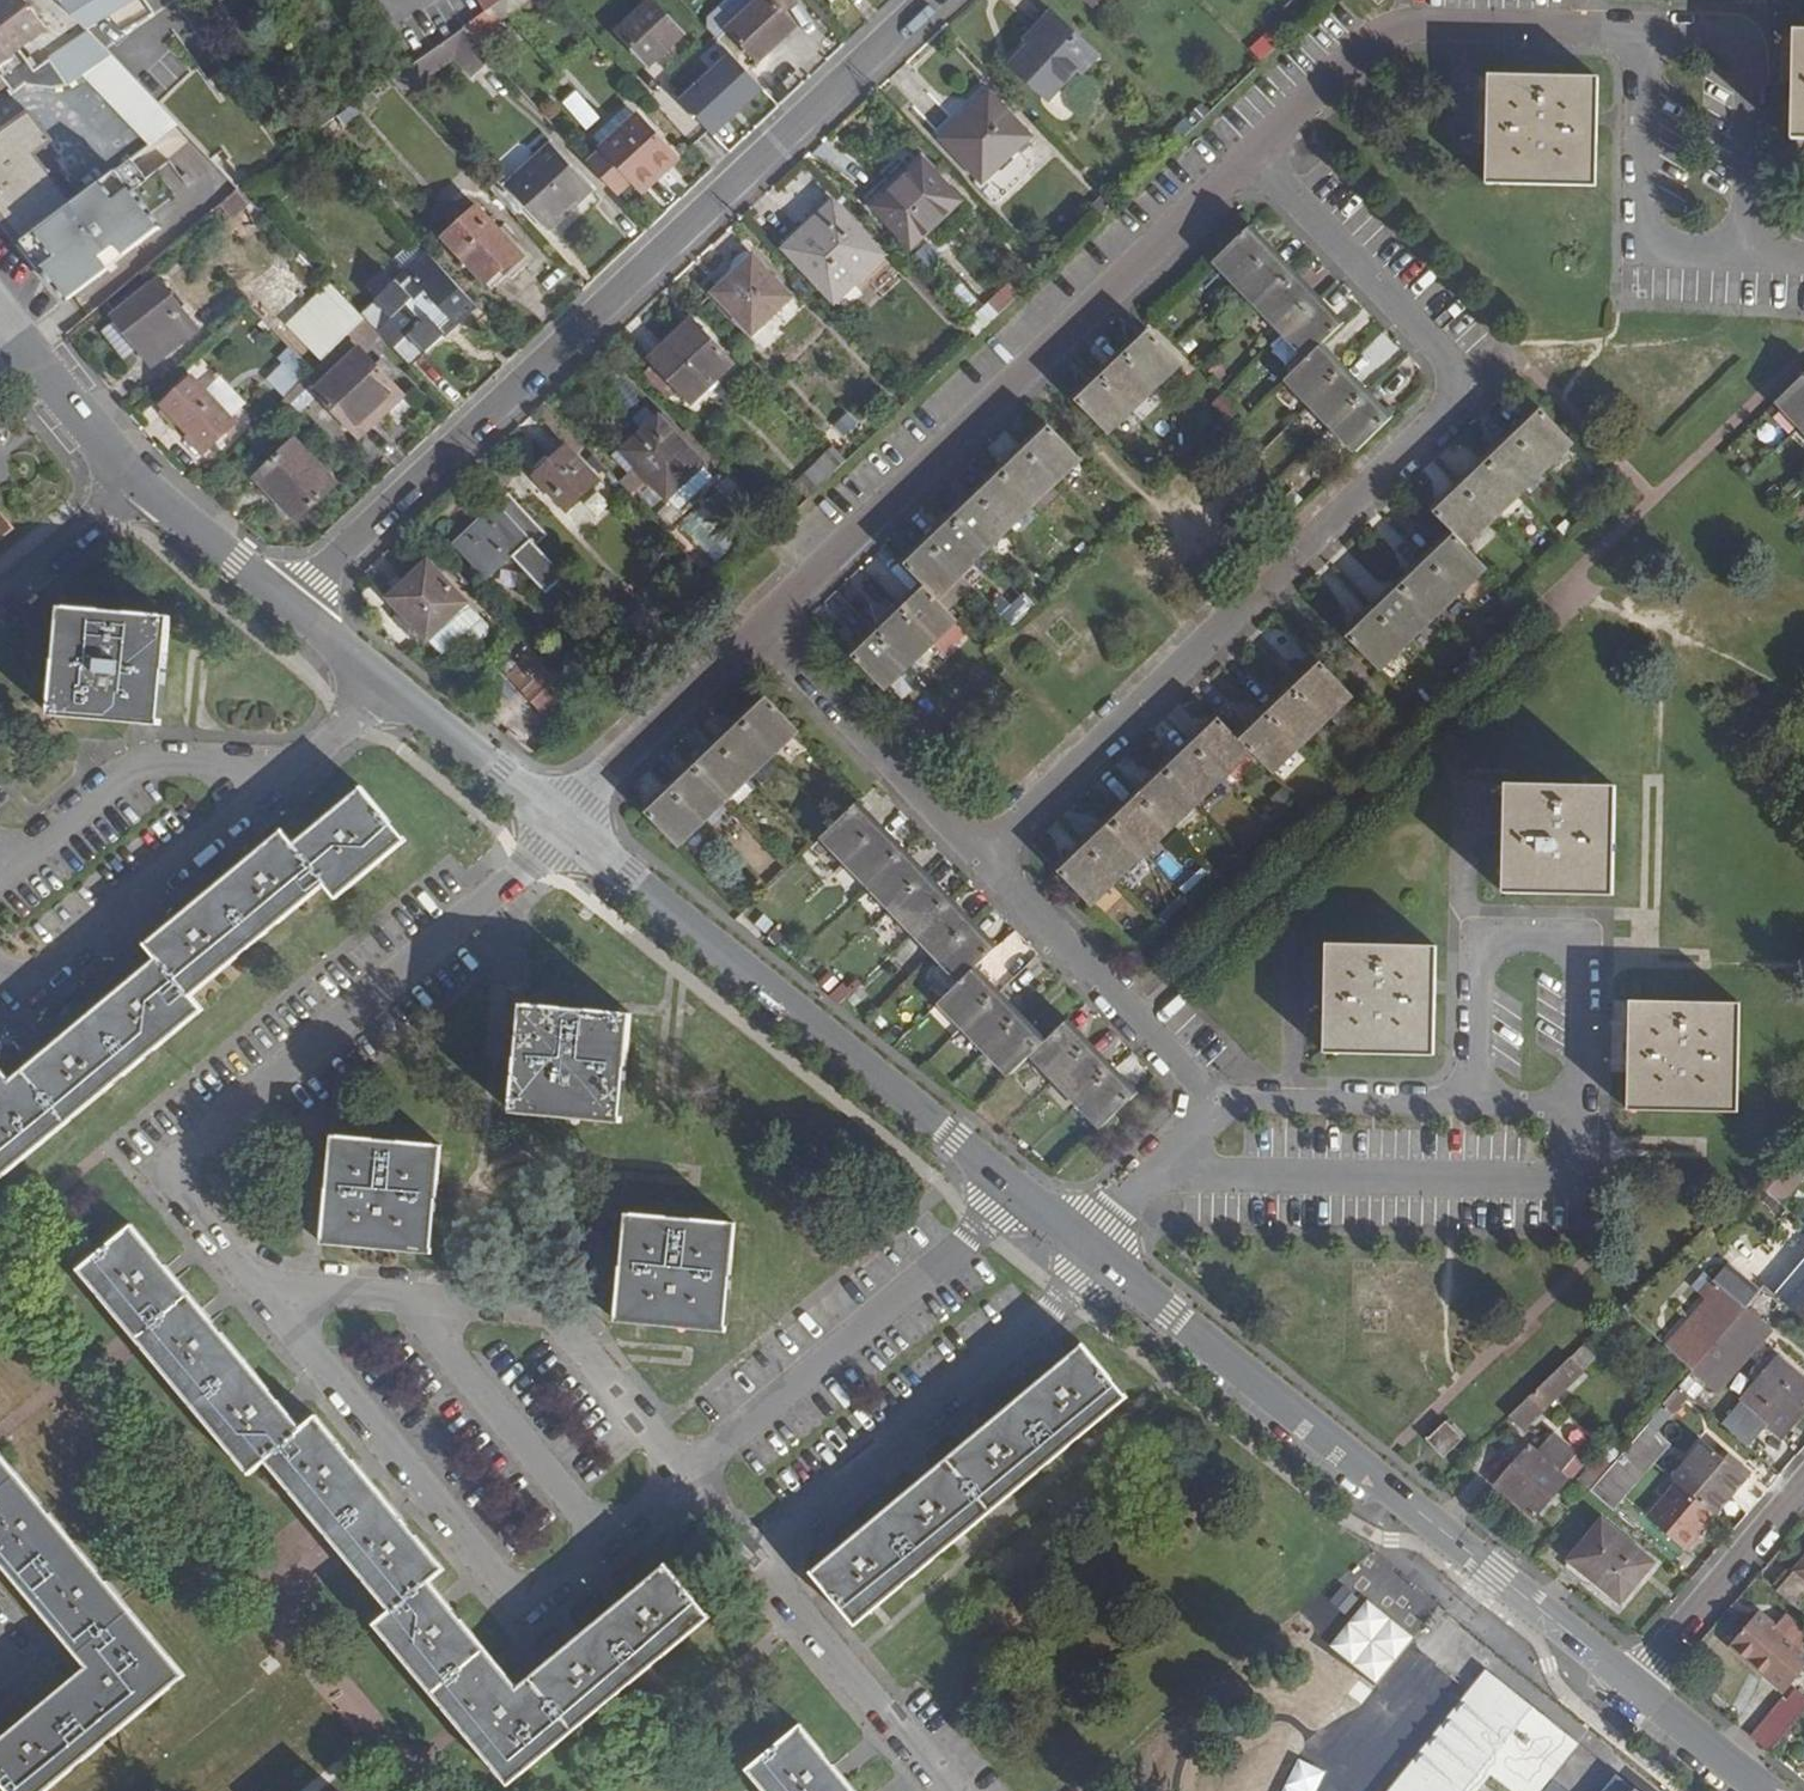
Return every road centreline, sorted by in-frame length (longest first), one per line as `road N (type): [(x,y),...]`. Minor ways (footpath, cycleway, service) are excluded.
road 1 (residential): [(1157,1172),(1581,1177),(1584,944),(1487,943),(1487,1078),(1461,1106),(1268,1100),(1216,1107)]
road 2 (residential): [(979,854),(1463,397),(1462,367),(1253,153)]
road 3 (residential): [(927,0),(282,602)]
road 4 (residential): [(1632,1682),(1099,1250)]
road 5 (residential): [(759,629),(1253,153)]
road 6 (residential): [(1099,1250),(566,822)]
road 7 (residential): [(282,602),(142,483),(0,321)]
road 8 (residential): [(566,822),(282,602)]
road 9 (residential): [(1216,1107),(979,854)]
road 10 (unclassified): [(1745,251),(1631,249),(1641,40)]
road 11 (residential): [(979,854),(759,629)]
road 12 (unclassified): [(1641,40),(1721,40),(1749,64),(1745,251)]
road 13 (unclassified): [(1641,40),(1412,32),(1354,63)]
road 14 (residential): [(566,822),(586,792),(759,629)]
road 15 (residential): [(1803,1482),(1632,1682)]
road 16 (residential): [(1766,1790),(1632,1682)]
road 17 (residential): [(1253,153),(1354,63)]

